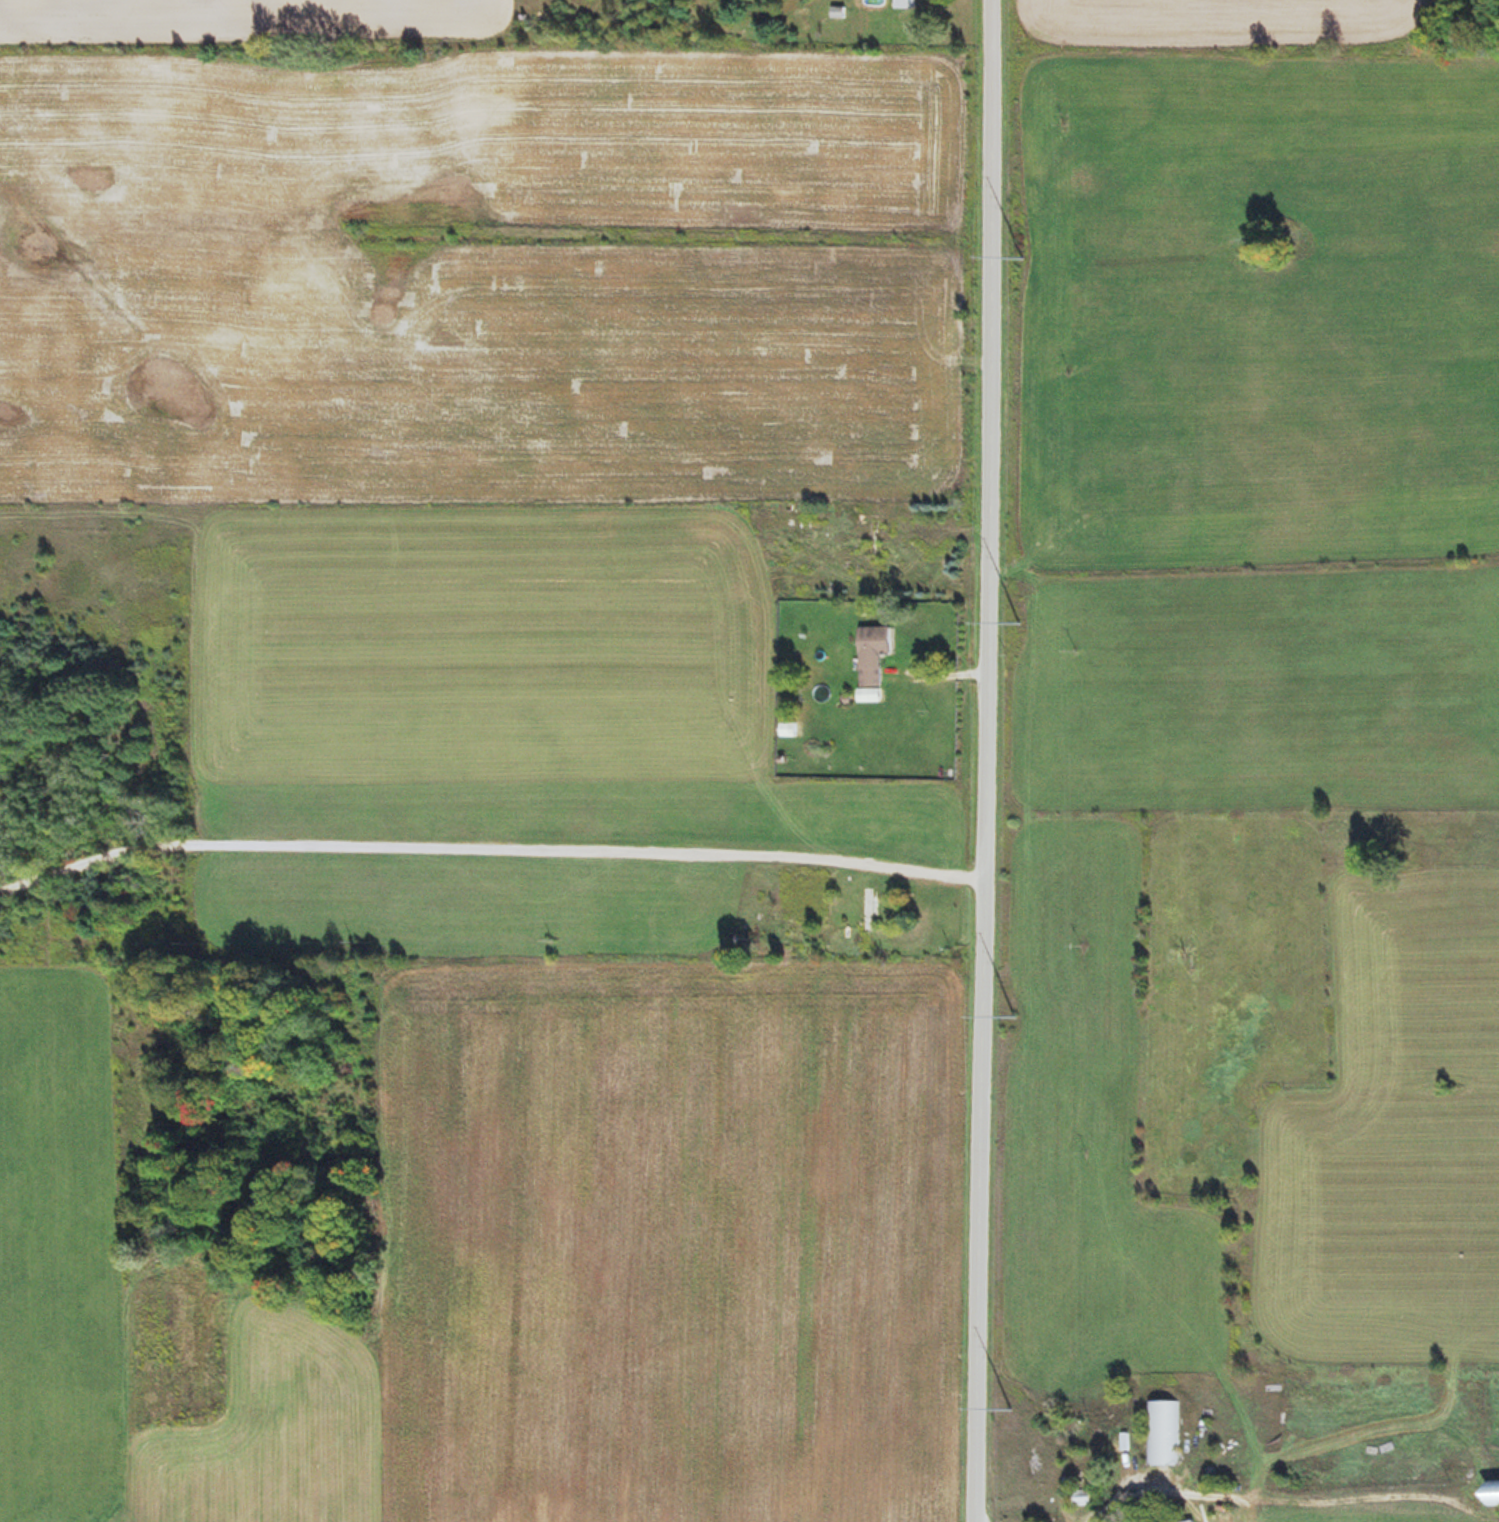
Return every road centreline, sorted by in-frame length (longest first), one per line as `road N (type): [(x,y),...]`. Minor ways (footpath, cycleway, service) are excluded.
road 1 (residential): [(973,1521),(985,0)]

